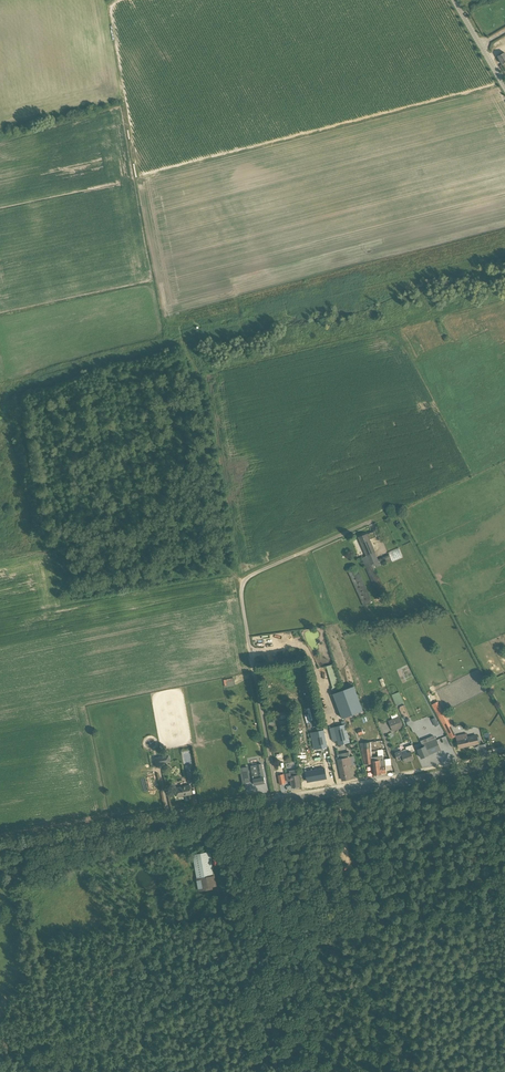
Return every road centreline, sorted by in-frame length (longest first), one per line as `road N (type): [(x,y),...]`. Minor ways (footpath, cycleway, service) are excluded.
road 1 (unclassified): [(279,802),(248,592),(259,574),(339,539)]
road 2 (tertiary): [(0,851),(279,802)]
road 3 (tertiary): [(279,802),(504,764)]

